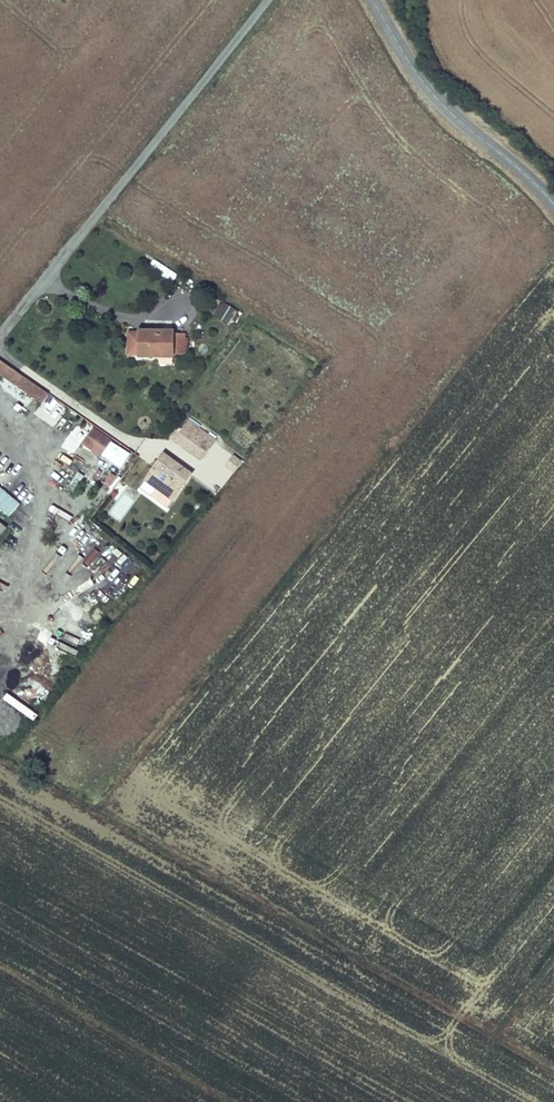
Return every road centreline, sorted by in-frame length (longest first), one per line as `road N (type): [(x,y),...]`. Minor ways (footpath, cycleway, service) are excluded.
road 1 (tertiary): [(553,205),(433,95),(372,0)]

